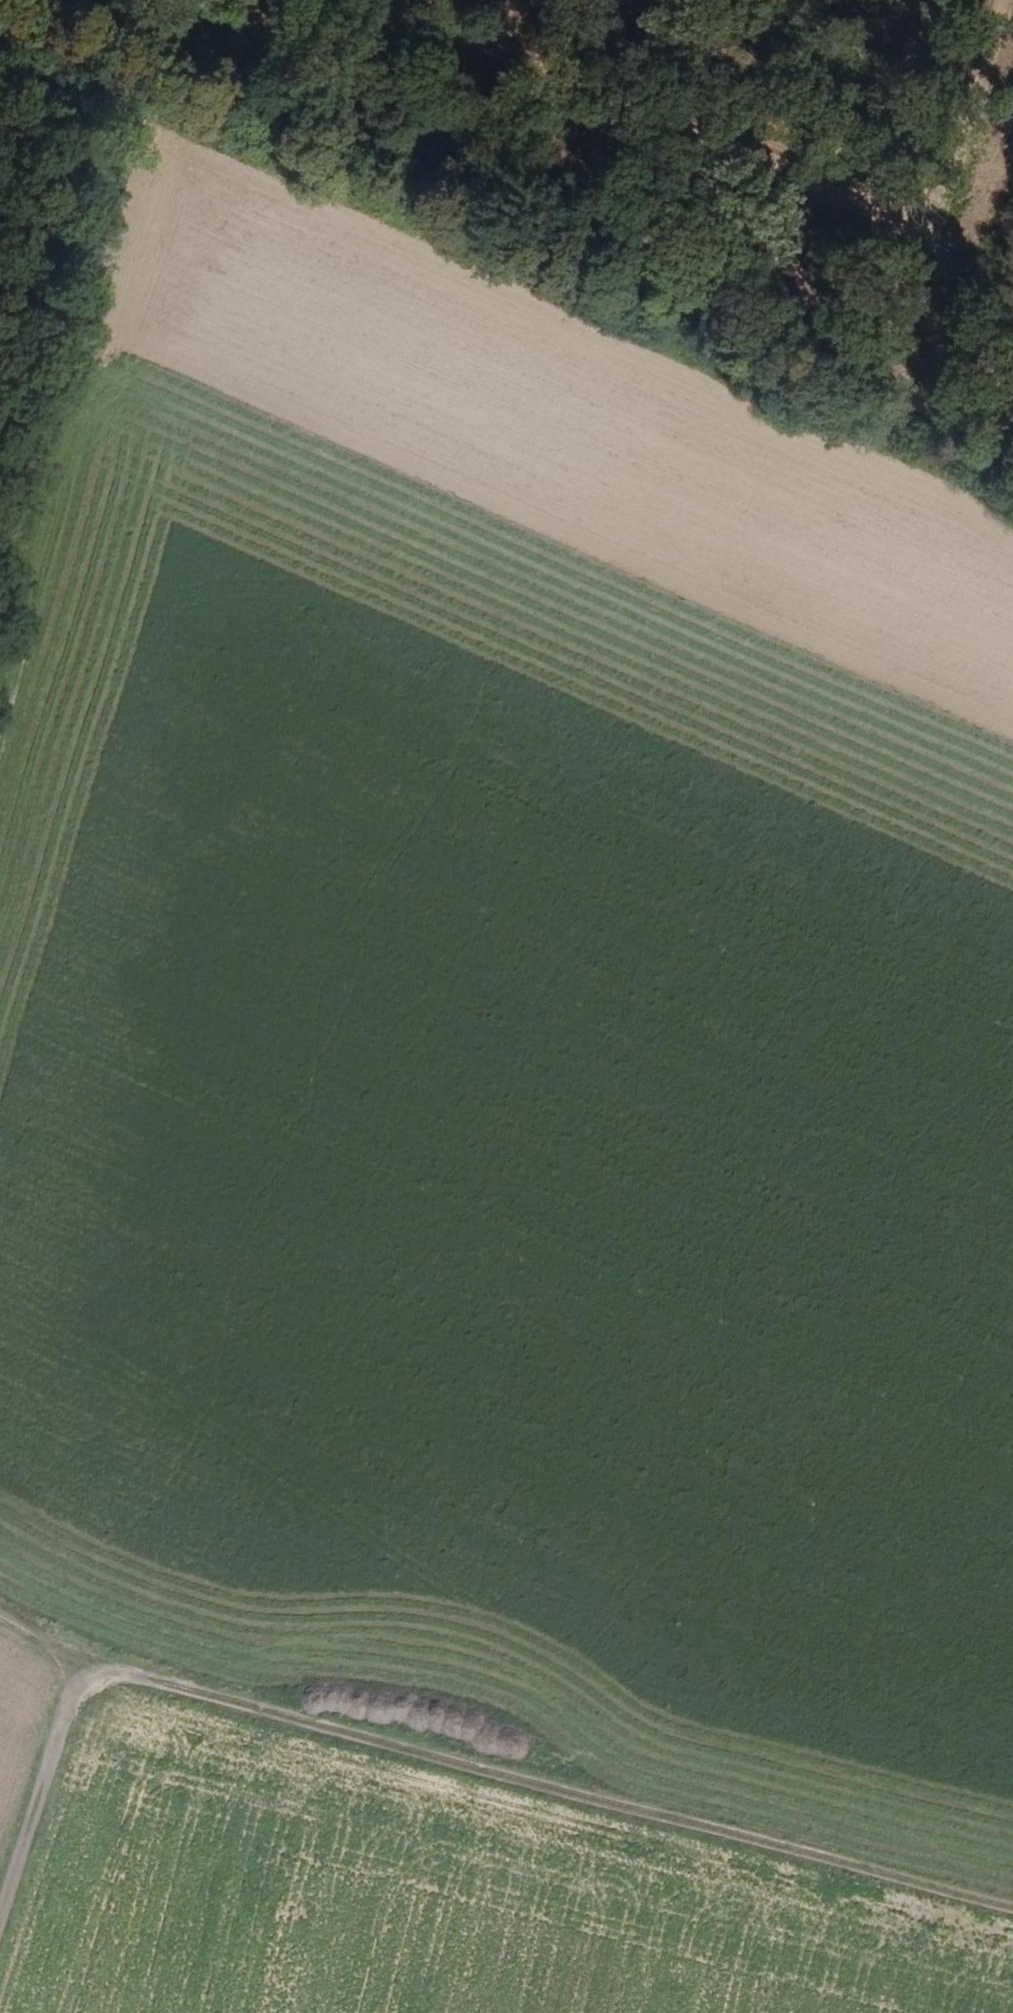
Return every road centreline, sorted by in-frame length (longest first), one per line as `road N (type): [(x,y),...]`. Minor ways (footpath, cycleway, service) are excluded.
road 1 (track): [(386,0),(932,230)]
road 2 (track): [(95,1674),(0,1929)]

